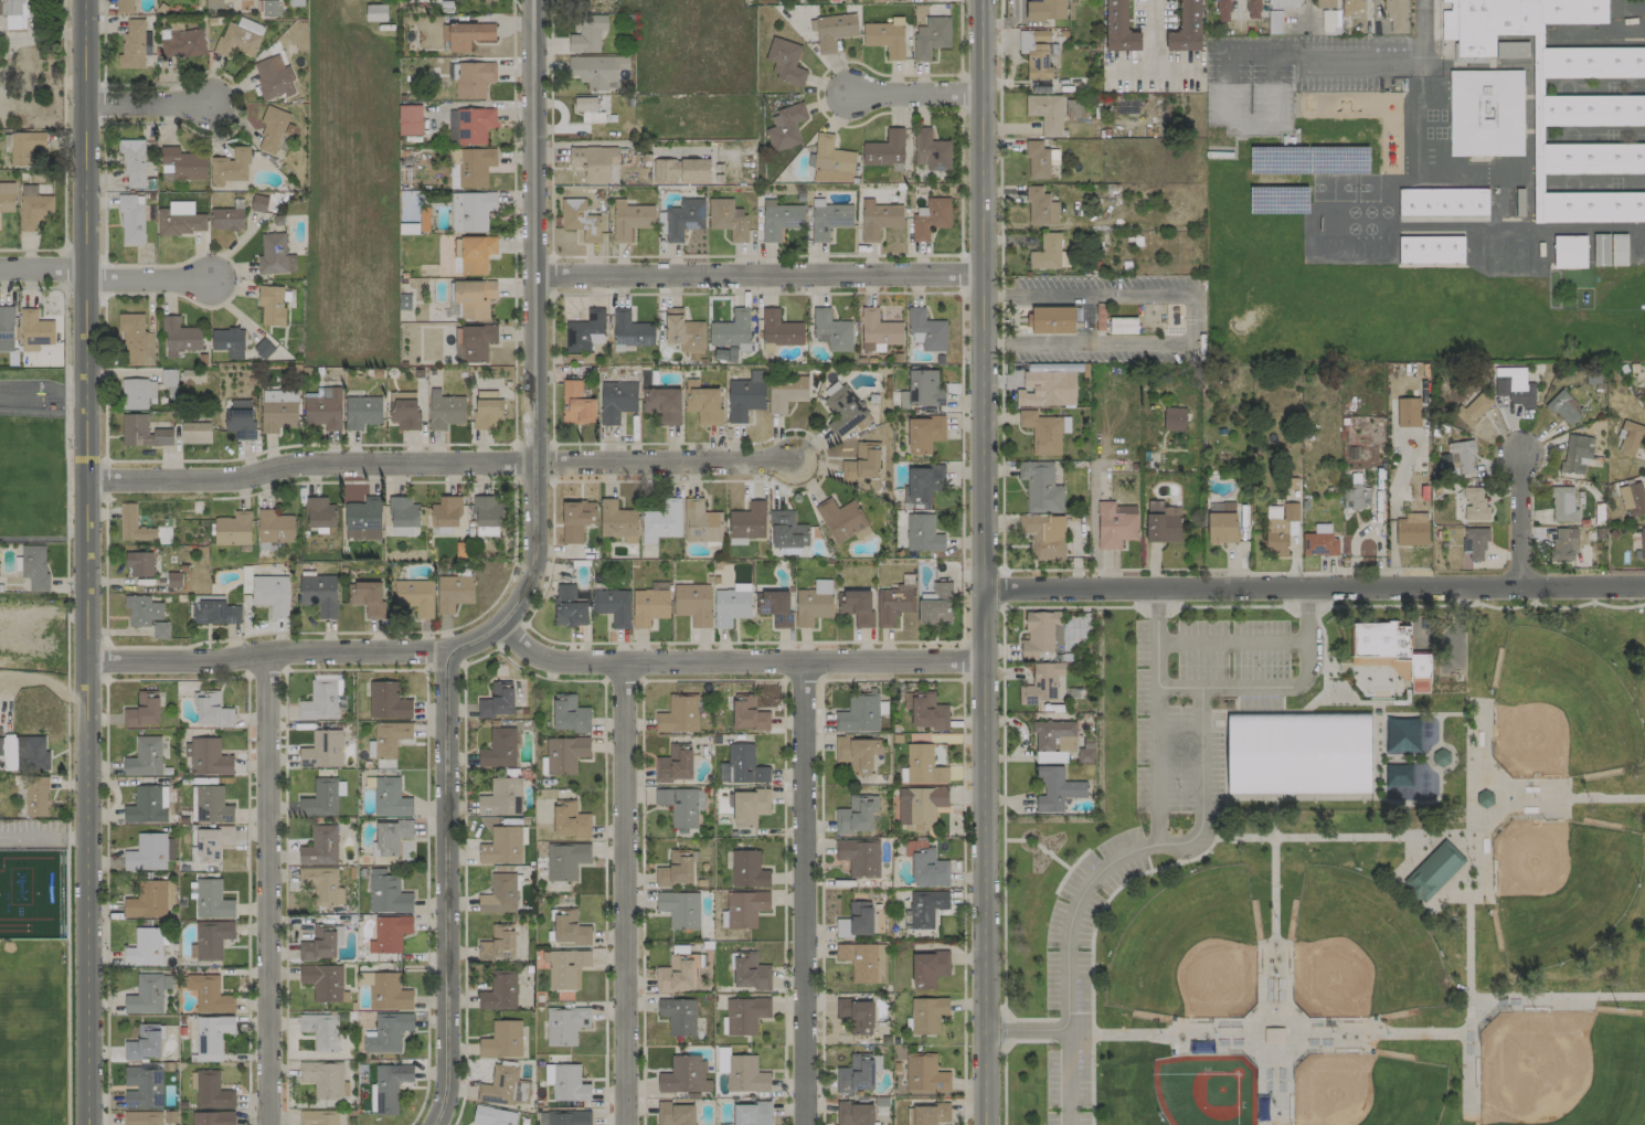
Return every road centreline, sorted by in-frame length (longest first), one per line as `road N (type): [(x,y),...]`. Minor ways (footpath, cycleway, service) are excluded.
road 1 (tertiary): [(985,0),(988,1124)]
road 2 (tertiary): [(84,0),(87,1124)]
road 3 (residential): [(85,480),(220,480),(306,464),(796,461)]
road 4 (residential): [(535,0),(532,556),(524,590),(501,624),(444,651)]
road 5 (residential): [(983,590),(1644,587)]
road 6 (residential): [(501,624),(532,652),(566,661),(983,660)]
road 7 (residential): [(266,654),(268,1124)]
road 8 (residential): [(804,1124),(802,660)]
road 9 (residential): [(623,661),(627,1124)]
road 10 (residential): [(534,275),(985,275)]
road 11 (residential): [(444,651),(446,1080)]
road 12 (residential): [(89,665),(444,651)]
road 13 (residential): [(1157,588),(1157,818)]
road 14 (residential): [(845,94),(987,95)]
road 15 (residential): [(1520,455),(1519,587)]
road 16 (residential): [(84,105),(209,104)]
road 17 (residential): [(85,275),(206,280)]

